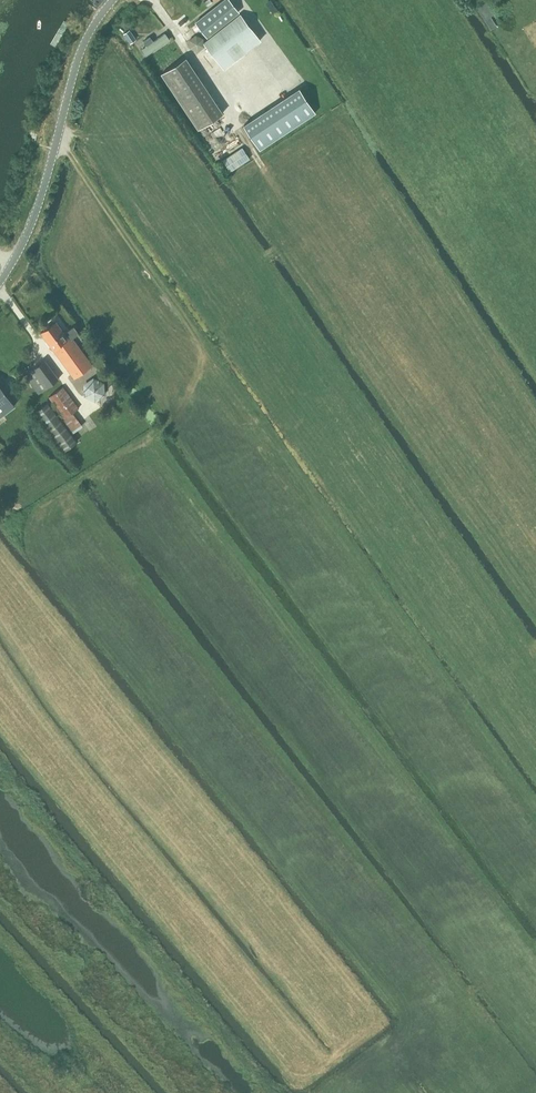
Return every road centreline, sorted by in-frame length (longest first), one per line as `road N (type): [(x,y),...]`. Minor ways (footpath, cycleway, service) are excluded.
road 1 (unclassified): [(0,282),(48,171),(82,52),(117,0)]
road 2 (track): [(150,0),(221,101)]

